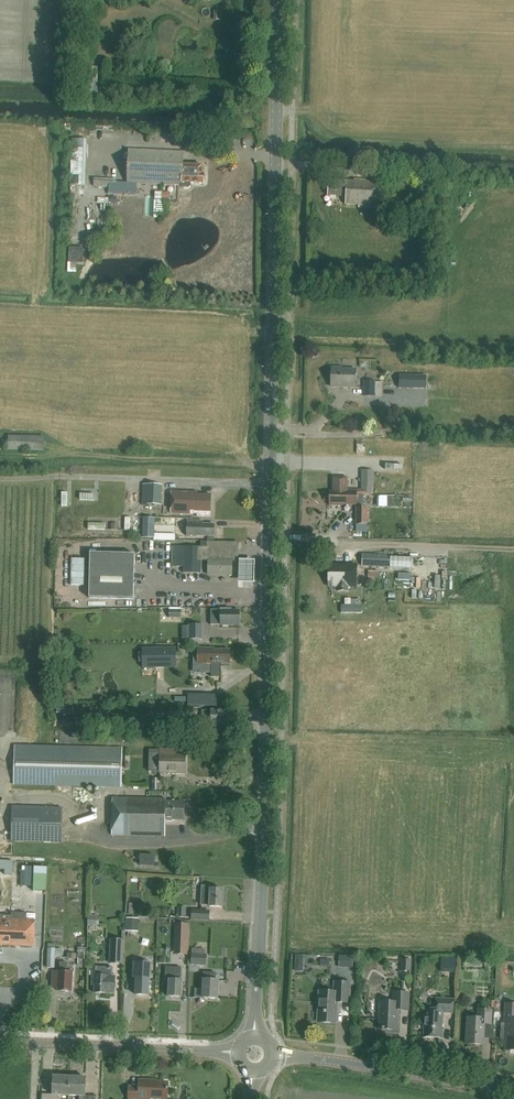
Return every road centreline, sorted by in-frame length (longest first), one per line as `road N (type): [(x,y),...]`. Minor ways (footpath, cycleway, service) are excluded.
road 1 (tertiary): [(255,1039),(269,481)]
road 2 (tertiary): [(269,481),(277,0)]
road 3 (tertiary): [(513,1092),(272,1055)]
road 4 (tertiary): [(239,1053),(0,1042)]
road 5 (track): [(148,479),(0,477)]
road 6 (unclassified): [(269,481),(148,479)]

